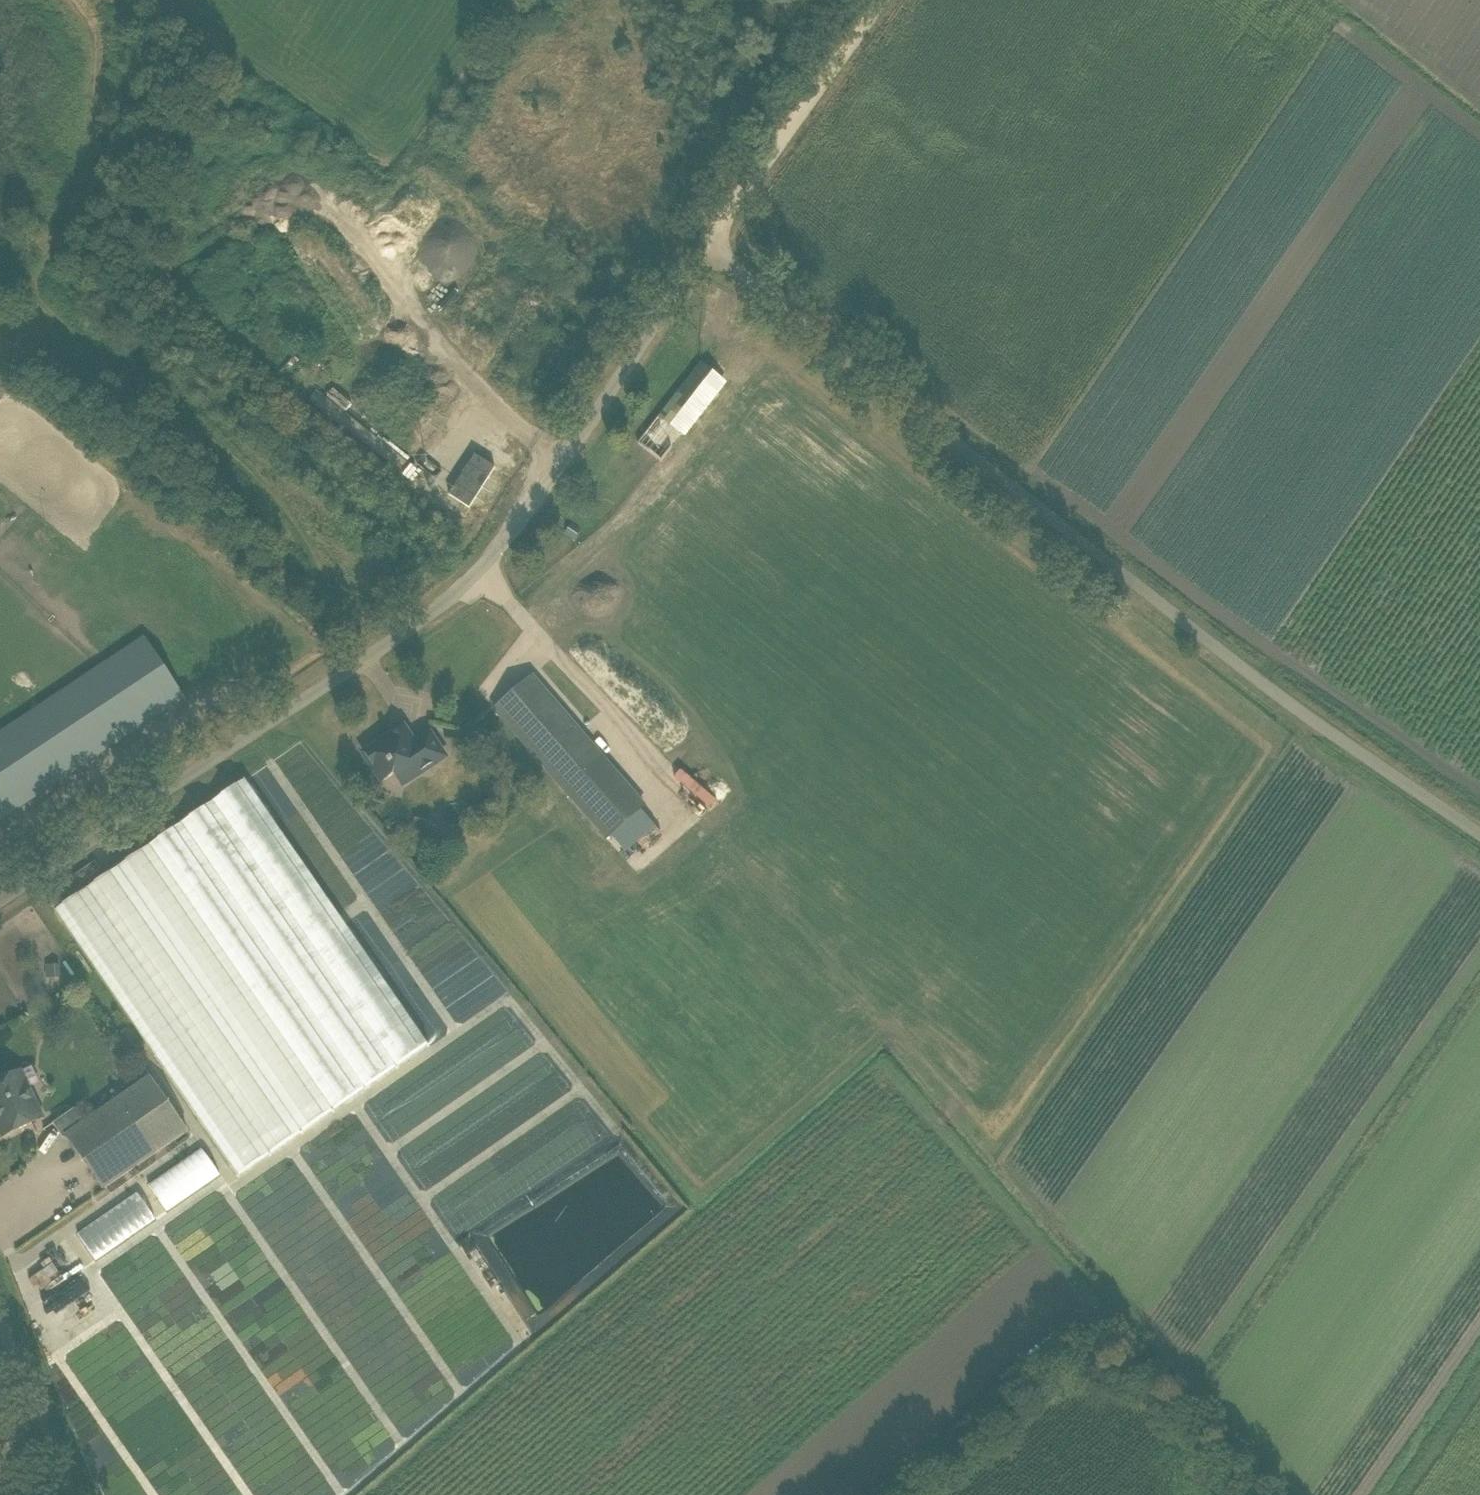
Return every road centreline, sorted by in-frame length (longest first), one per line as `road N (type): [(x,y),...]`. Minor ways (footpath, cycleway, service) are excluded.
road 1 (unclassified): [(0,870),(448,580),(545,473),(721,237)]
road 2 (unclassified): [(1479,828),(1177,617),(721,237)]
road 3 (track): [(886,0),(721,237)]
road 4 (unclassified): [(70,1494),(0,1317)]

